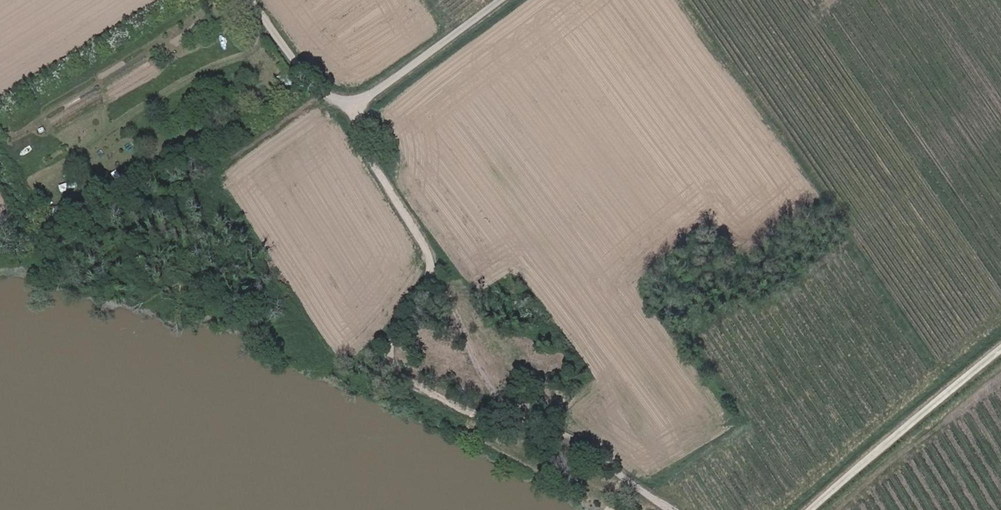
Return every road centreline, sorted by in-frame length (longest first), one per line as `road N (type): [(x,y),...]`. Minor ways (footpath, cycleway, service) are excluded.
road 1 (track): [(351,106),(378,169),(432,258),(431,279),(394,337),(396,369),(465,410),(538,427),(601,458),(670,509)]
road 2 (unclassified): [(499,0),(351,106),(315,83),(252,0)]
road 3 (track): [(1000,351),(814,509)]

